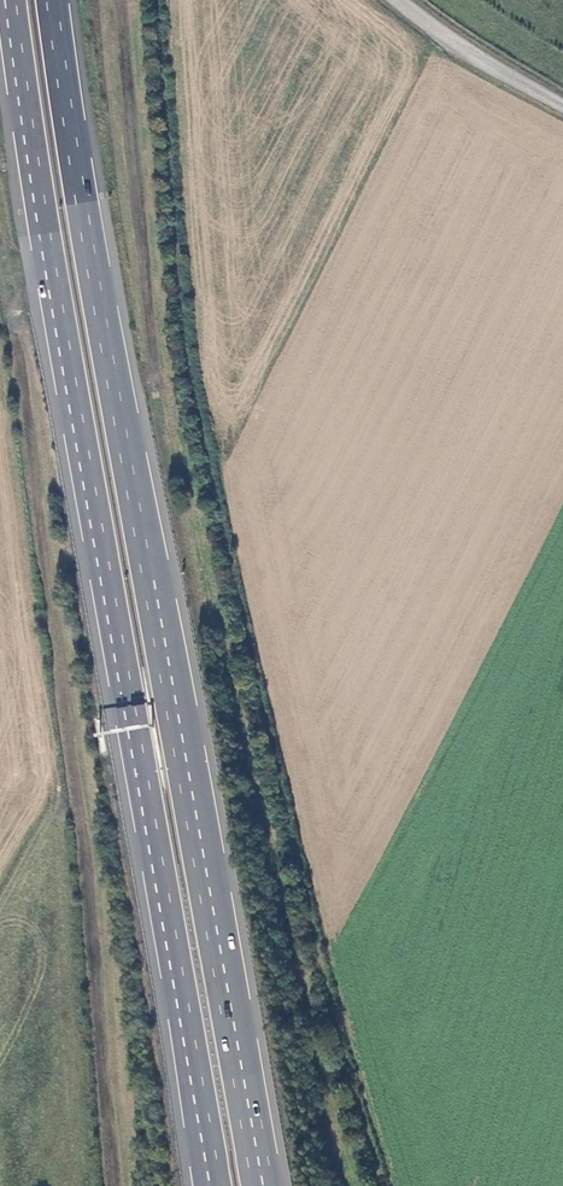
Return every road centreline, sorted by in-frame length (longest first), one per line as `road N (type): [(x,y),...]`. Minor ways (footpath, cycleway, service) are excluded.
road 1 (trunk): [(264,1185),(99,310),(52,0)]
road 2 (trunk): [(6,0),(55,317),(212,1185)]
road 3 (tertiary): [(562,107),(398,0)]

